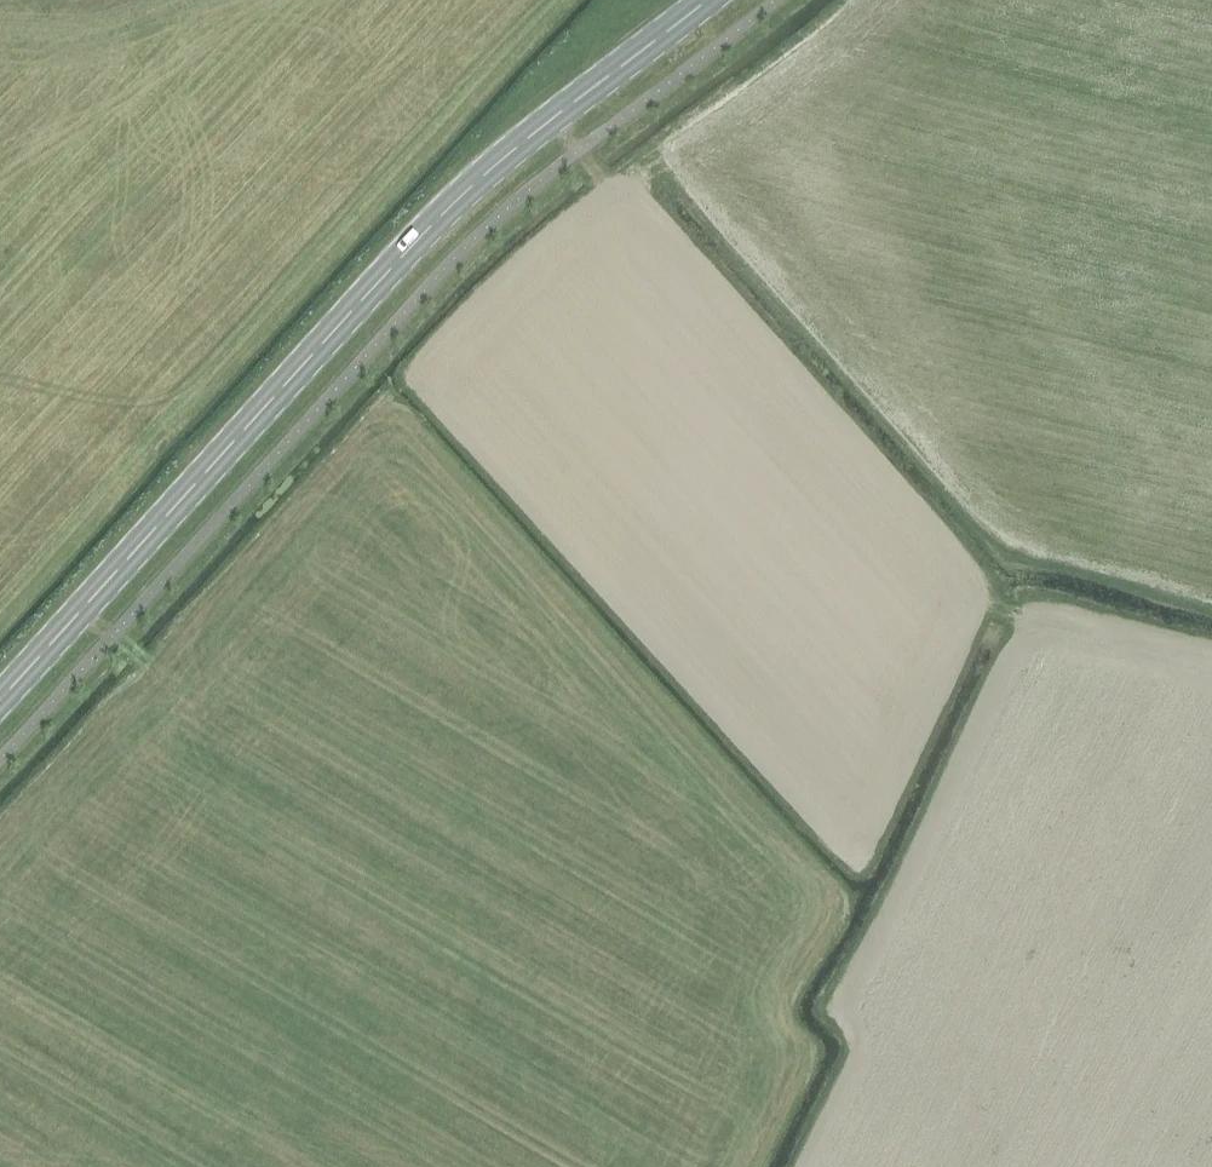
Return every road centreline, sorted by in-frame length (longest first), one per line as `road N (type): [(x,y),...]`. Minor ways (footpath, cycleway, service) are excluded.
road 1 (tertiary): [(0,699),(458,198),(706,0)]

